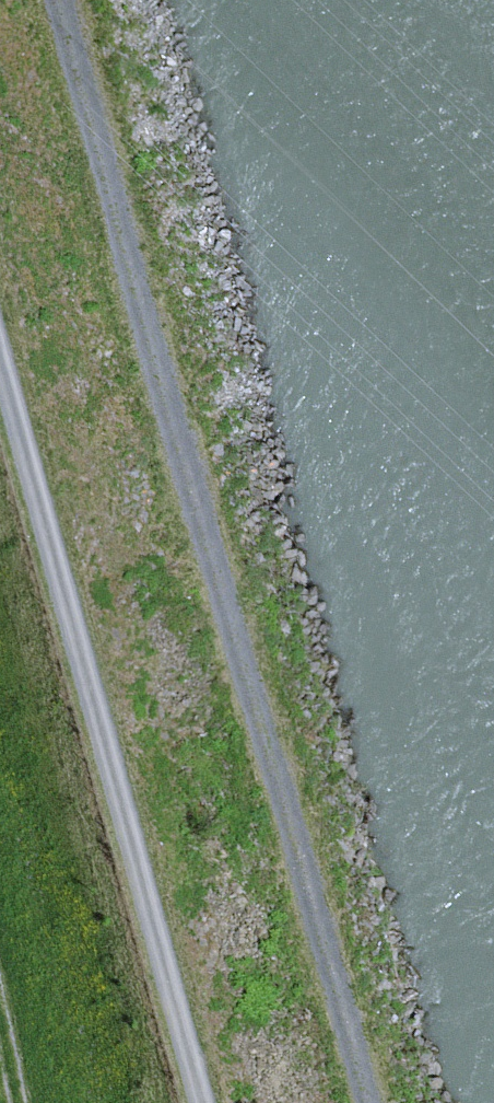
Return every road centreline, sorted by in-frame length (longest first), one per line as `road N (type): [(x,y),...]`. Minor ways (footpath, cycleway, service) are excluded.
road 1 (track): [(371,1102),(57,0)]
road 2 (track): [(0,344),(204,1102)]

